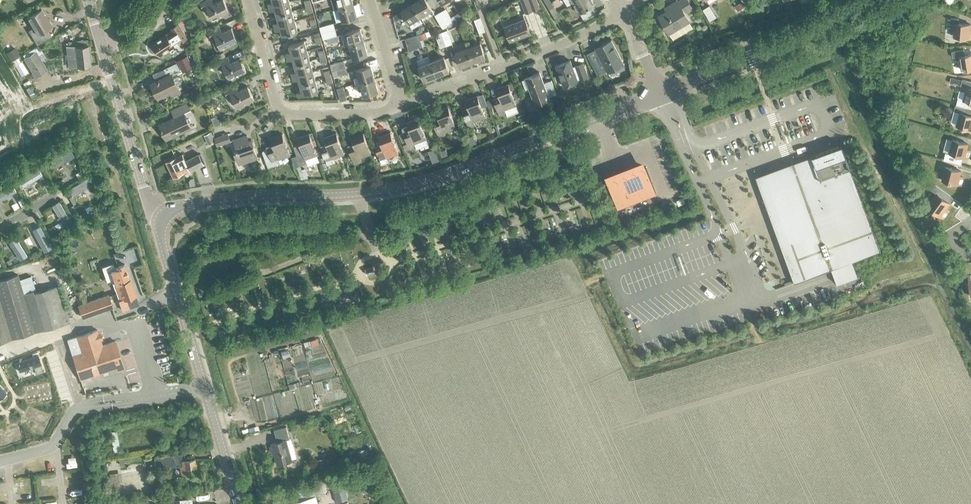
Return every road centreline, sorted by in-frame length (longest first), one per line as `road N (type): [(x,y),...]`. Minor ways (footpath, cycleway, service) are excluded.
road 1 (tertiary): [(163,215),(227,198),(355,195),(417,184),(664,93)]
road 2 (tertiary): [(237,503),(161,238),(163,215)]
road 3 (residential): [(624,11),(561,45),(399,104)]
road 4 (residential): [(399,104),(369,113),(279,110),(251,0)]
road 5 (tertiary): [(664,93),(863,0)]
road 6 (tertiary): [(163,215),(148,200),(104,49)]

